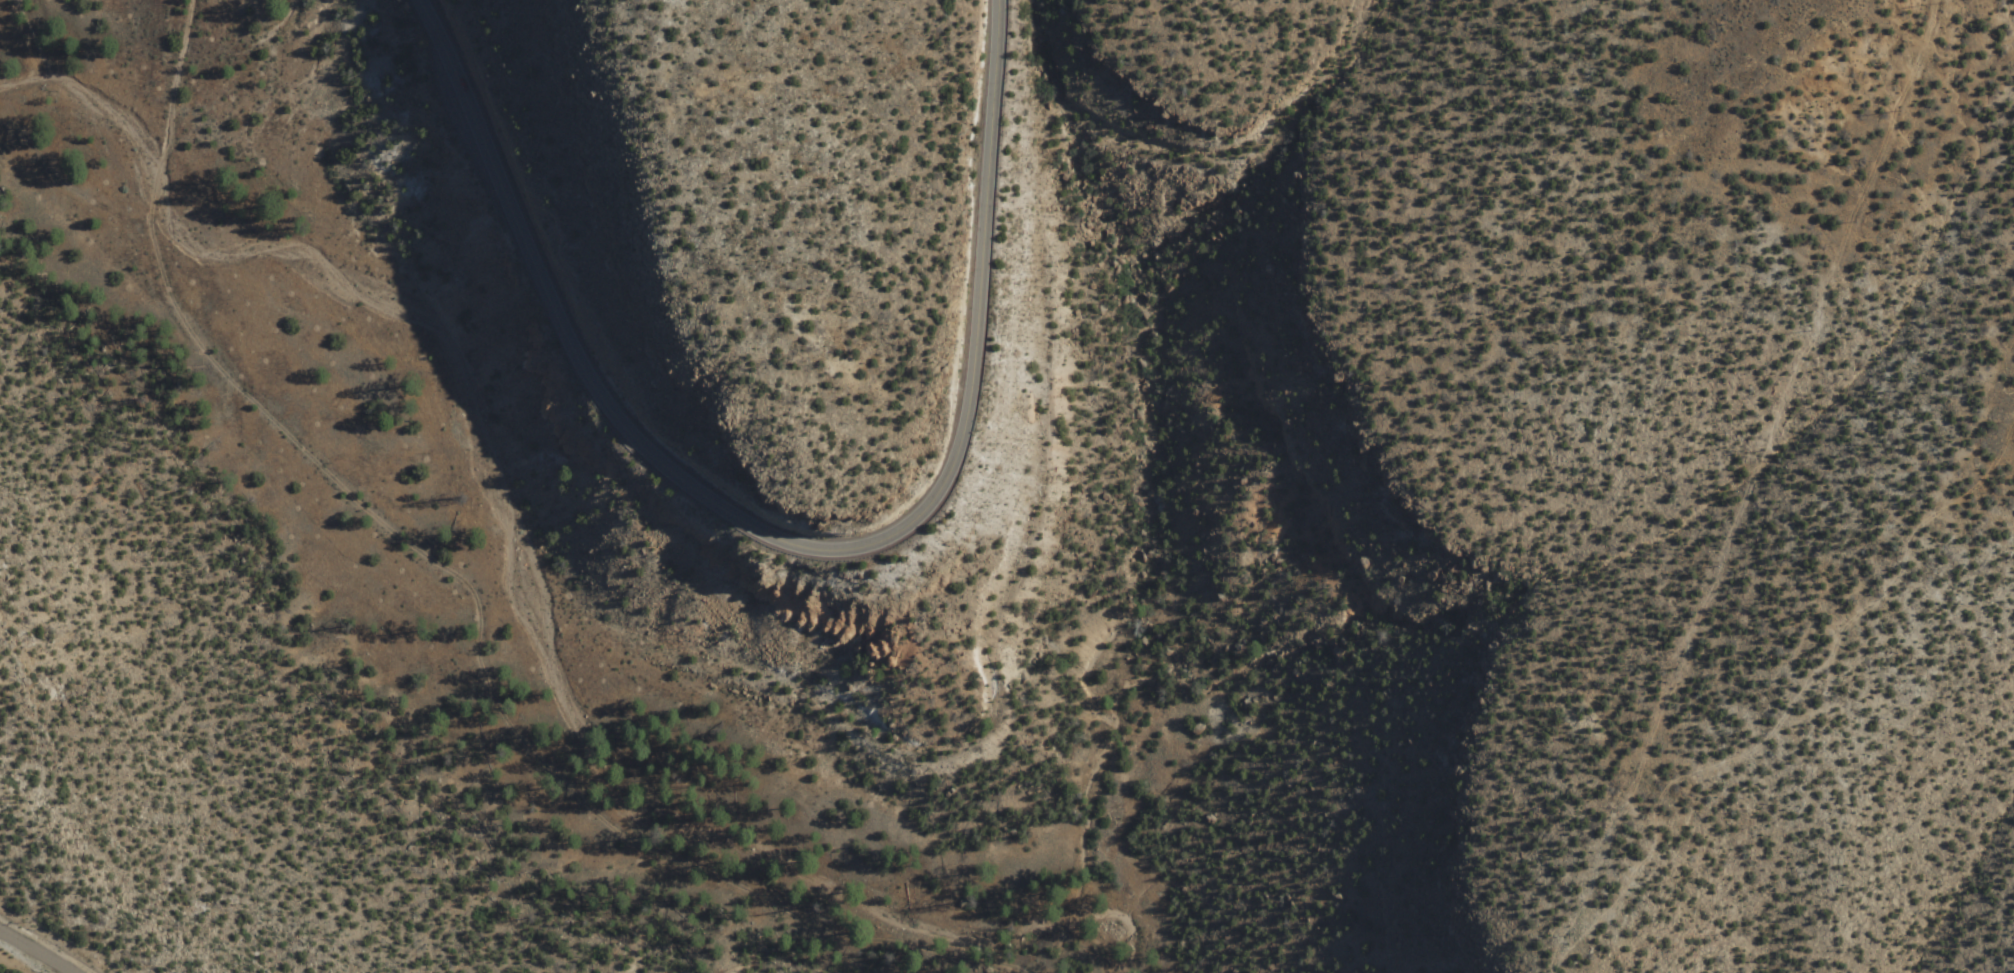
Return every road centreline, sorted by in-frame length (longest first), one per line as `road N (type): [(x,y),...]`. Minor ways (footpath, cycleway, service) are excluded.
road 1 (secondary): [(999,0),(980,308),(958,450),(925,512),(898,534),(828,552),(753,531),(703,500),(604,406),(565,338),(417,0)]

